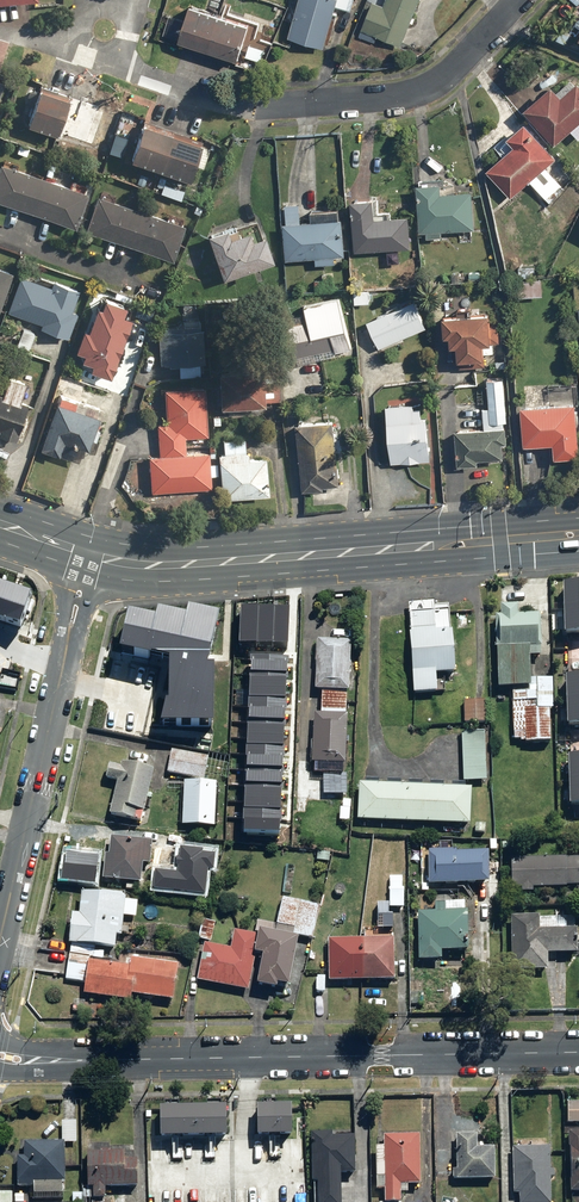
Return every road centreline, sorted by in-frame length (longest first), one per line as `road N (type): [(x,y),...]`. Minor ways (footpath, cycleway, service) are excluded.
road 1 (residential): [(578,1052),(0,1057)]
road 2 (primary): [(98,557),(164,565),(578,538)]
road 3 (tertiary): [(0,943),(67,642)]
road 4 (residential): [(520,0),(455,71),(425,87),(389,98),(251,106)]

